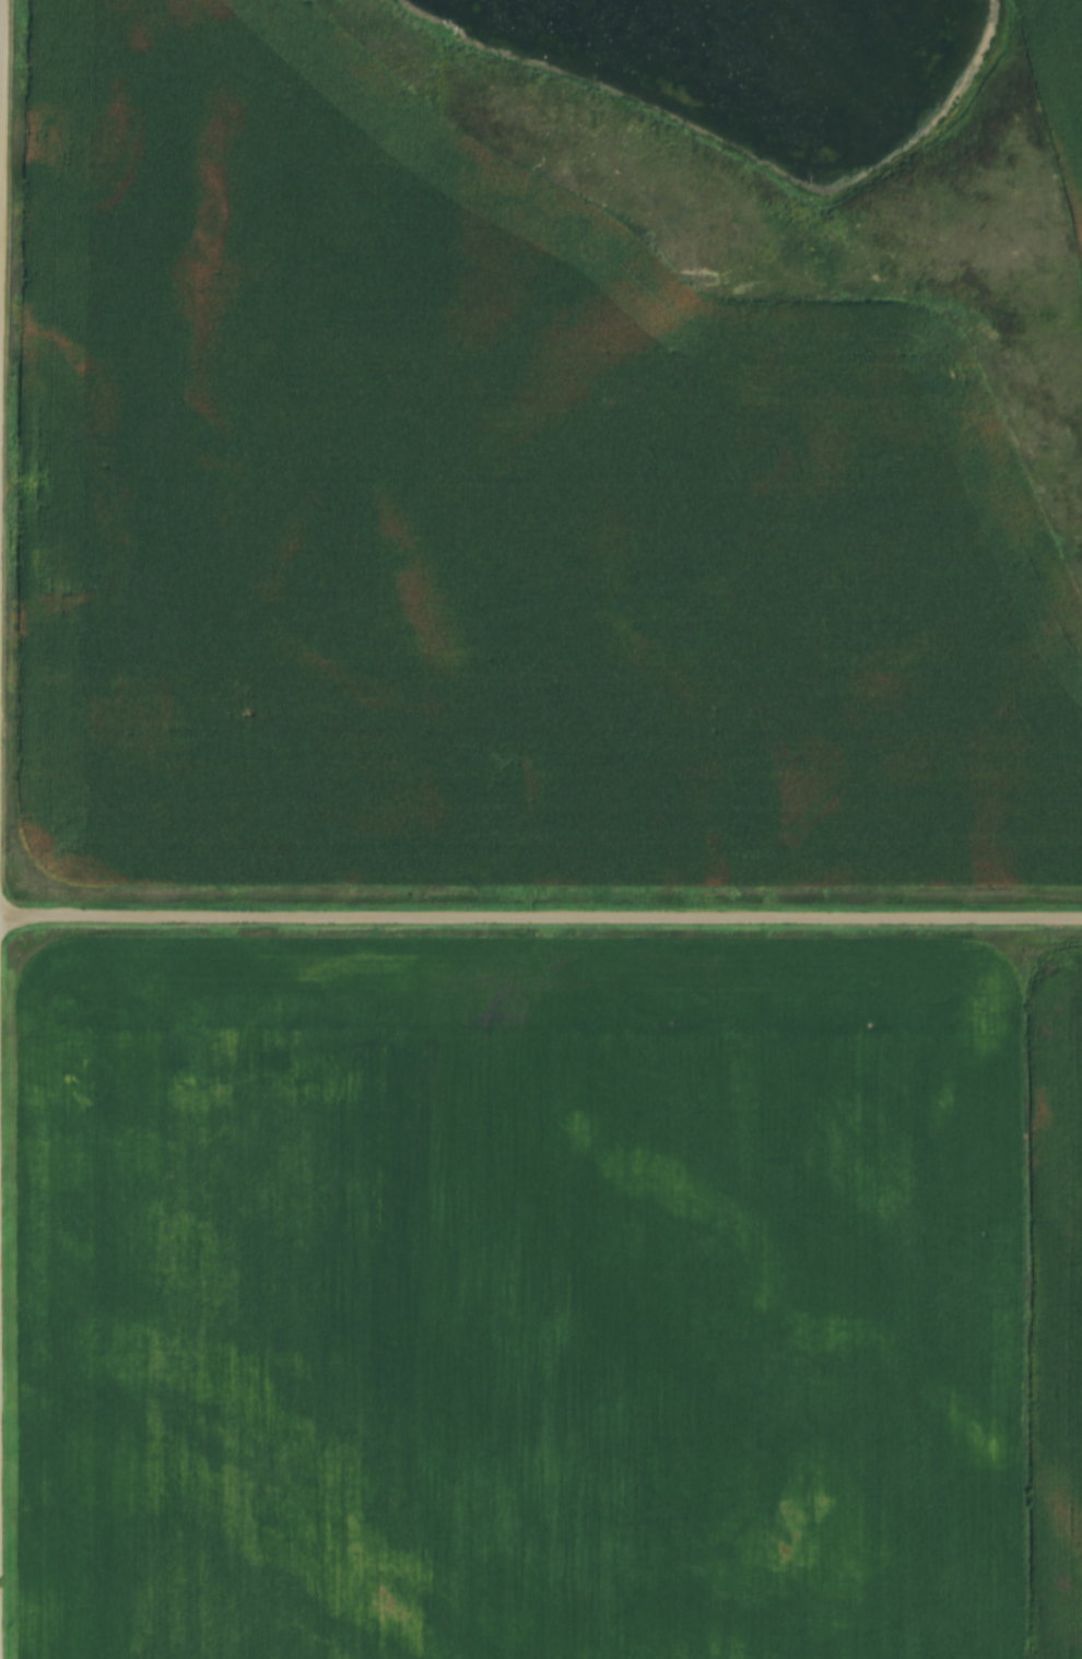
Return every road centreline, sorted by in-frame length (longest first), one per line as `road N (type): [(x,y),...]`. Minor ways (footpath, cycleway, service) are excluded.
road 1 (residential): [(1081,916),(0,914)]

